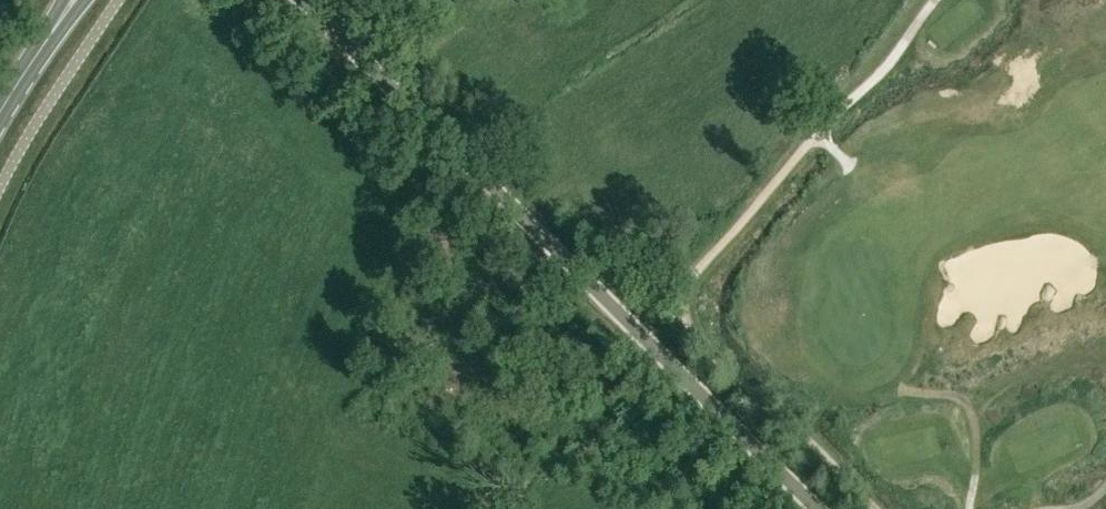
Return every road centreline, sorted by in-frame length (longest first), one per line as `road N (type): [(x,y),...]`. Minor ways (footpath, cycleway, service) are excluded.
road 1 (tertiary): [(815,508),(302,0)]

